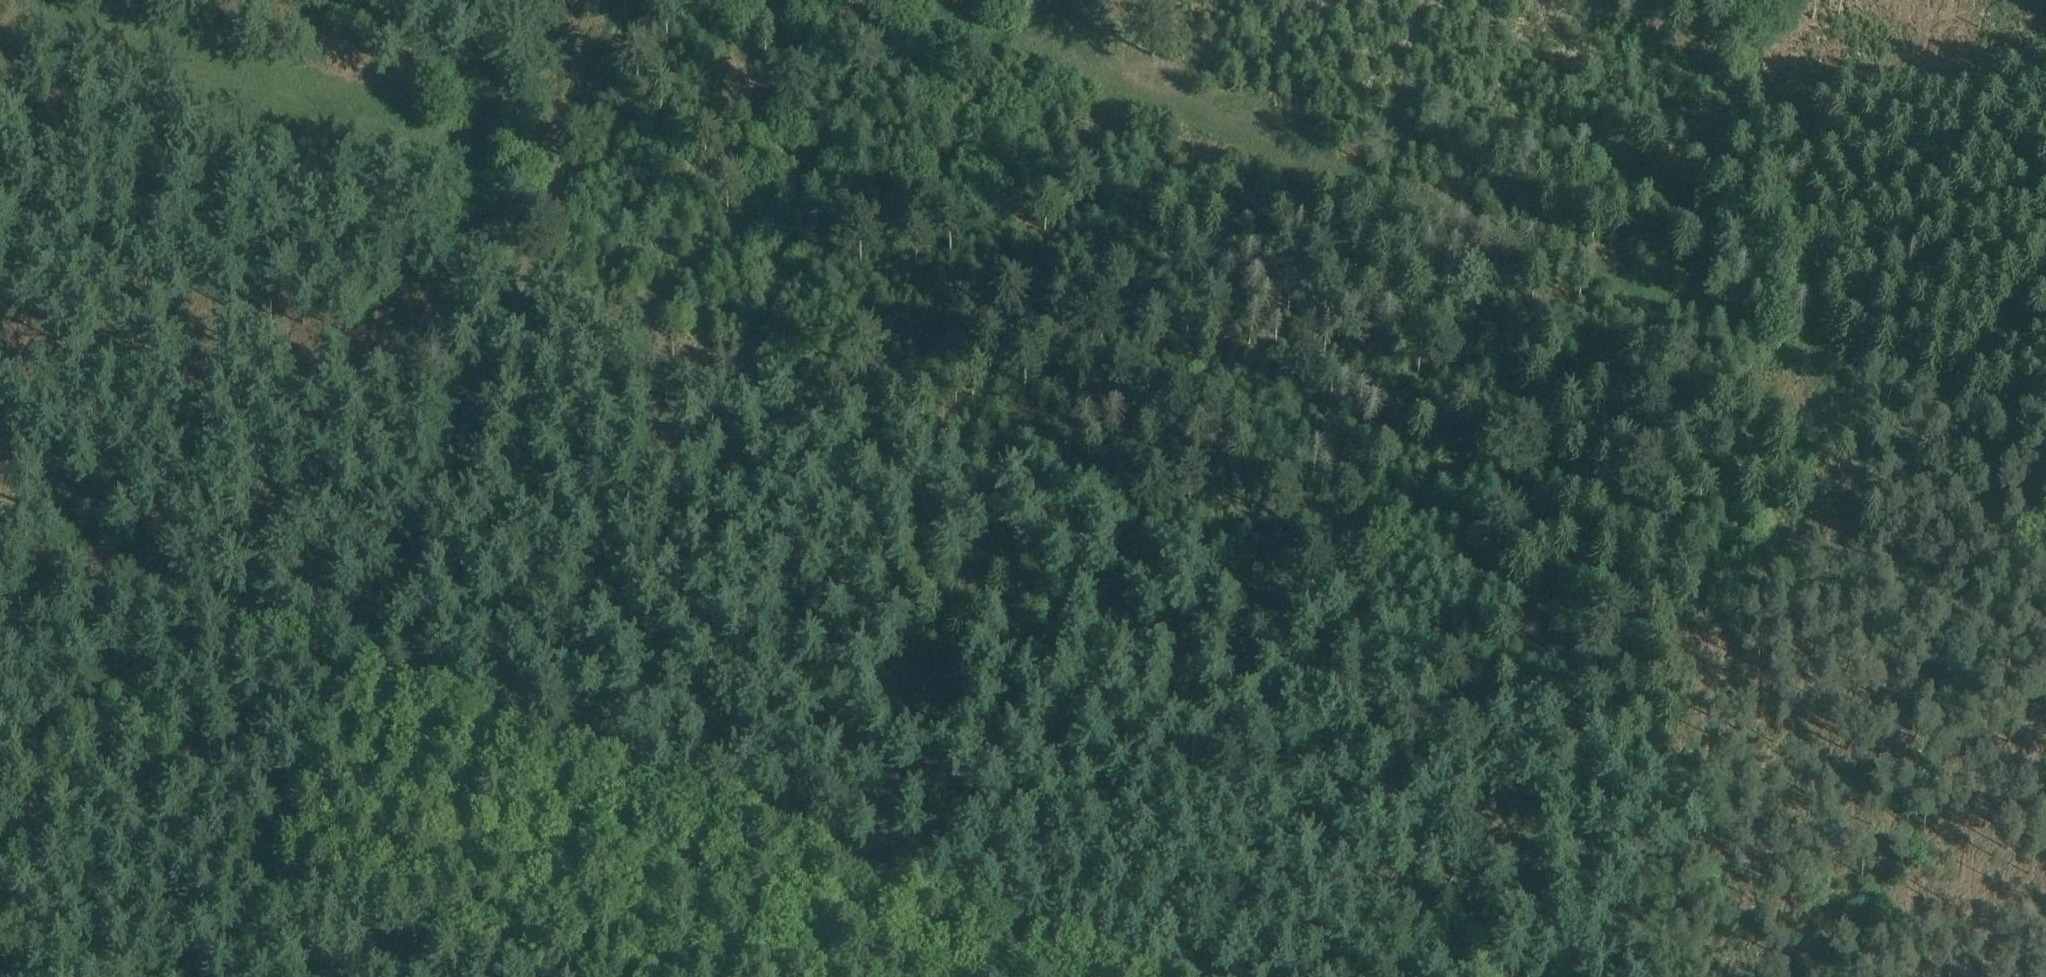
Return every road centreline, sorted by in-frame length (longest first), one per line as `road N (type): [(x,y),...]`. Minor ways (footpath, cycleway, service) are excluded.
road 1 (track): [(256,976),(633,0)]
road 2 (track): [(1856,976),(2045,516)]

